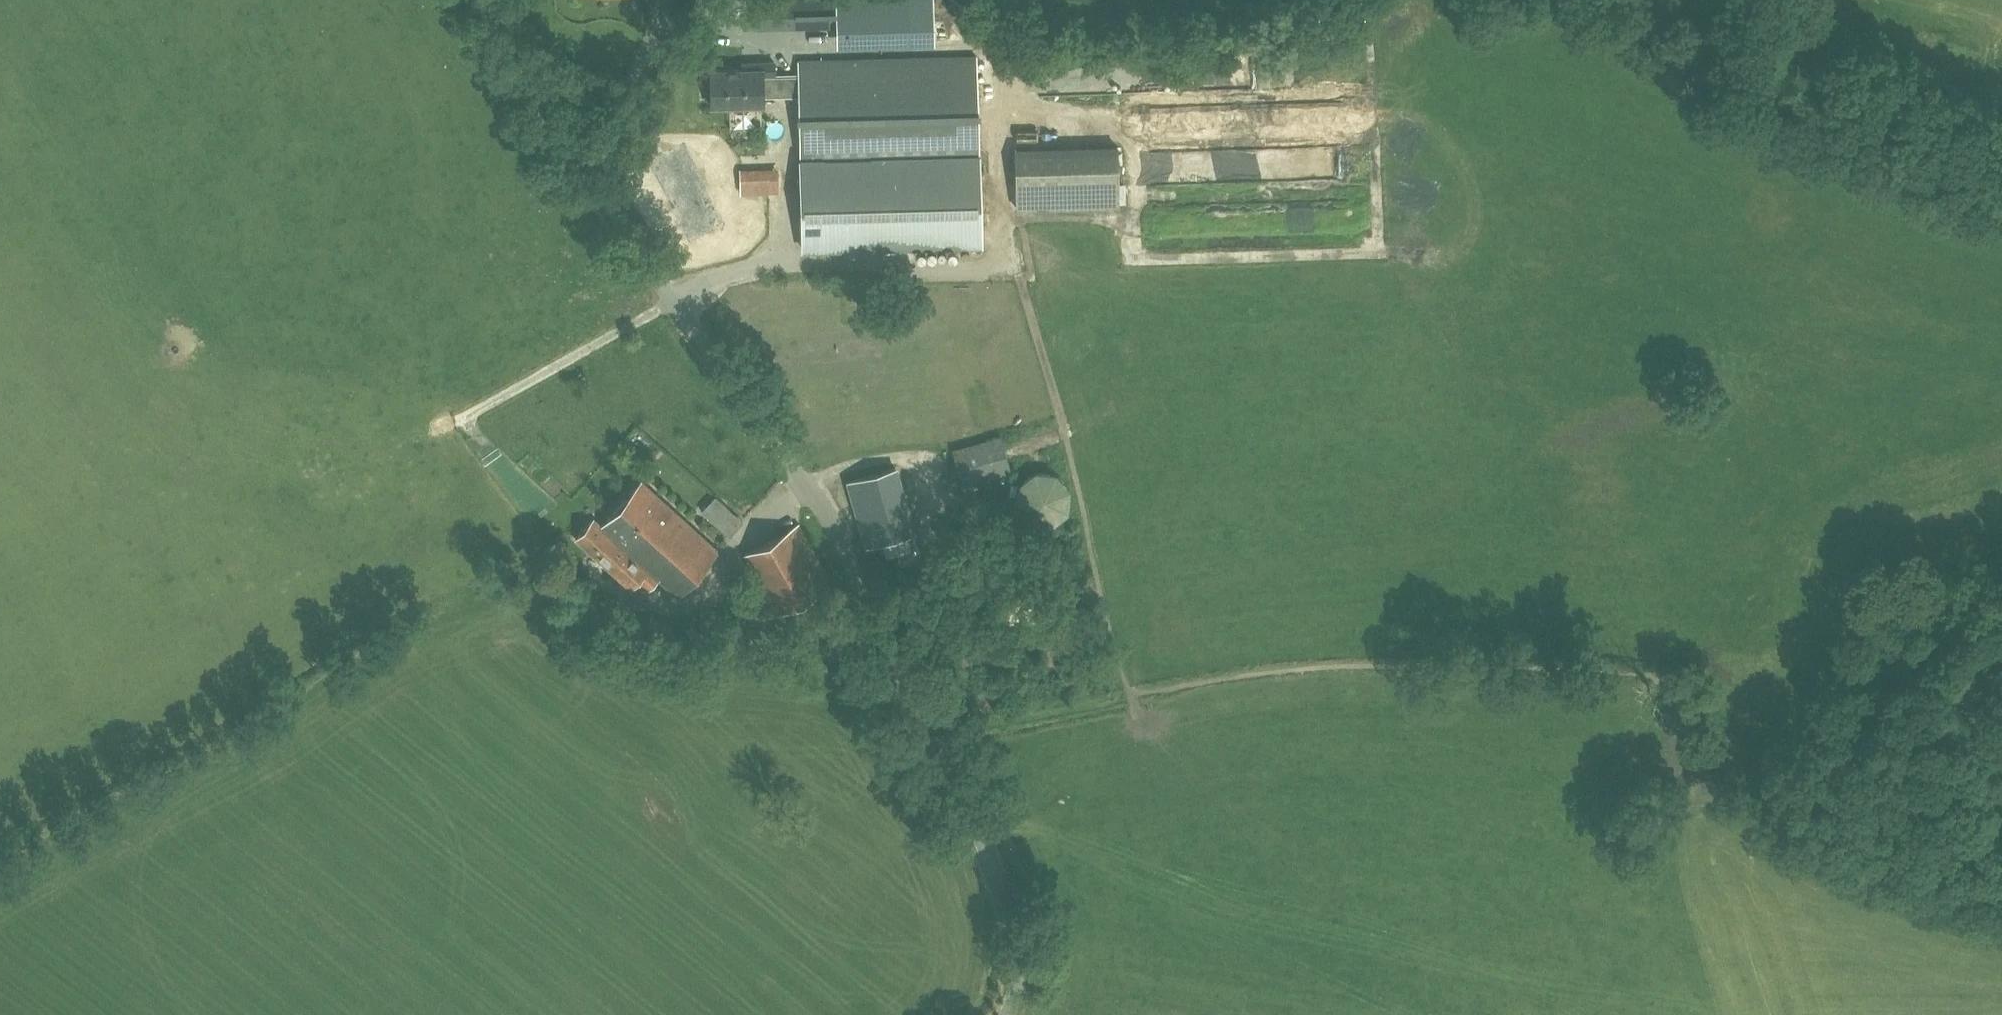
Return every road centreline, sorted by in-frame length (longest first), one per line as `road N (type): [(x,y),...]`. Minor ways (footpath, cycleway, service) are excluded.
road 1 (unclassified): [(1011,1014),(1020,989),(1018,948),(999,879),(834,537),(535,99),(477,0)]
road 2 (track): [(1132,124),(1132,261),(1379,253),(1372,49),(1430,0)]
road 3 (track): [(674,302),(463,419),(485,445)]
road 4 (track): [(996,76),(1251,72)]
road 5 (track): [(998,126),(1243,122)]
road 6 (track): [(1006,259),(1020,266),(1067,429),(1063,439),(1033,446)]

